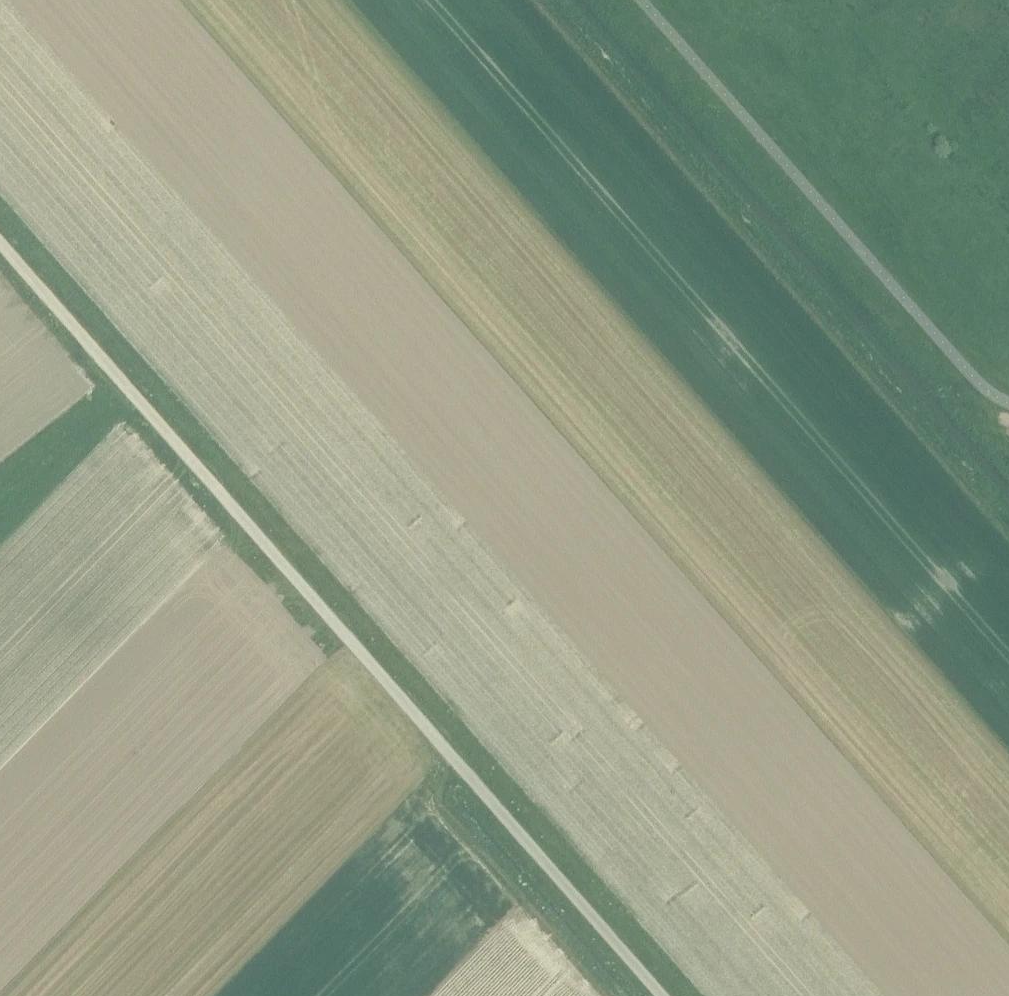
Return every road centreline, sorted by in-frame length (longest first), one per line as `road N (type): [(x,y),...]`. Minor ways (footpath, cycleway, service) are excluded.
road 1 (track): [(659,995),(0,243)]

